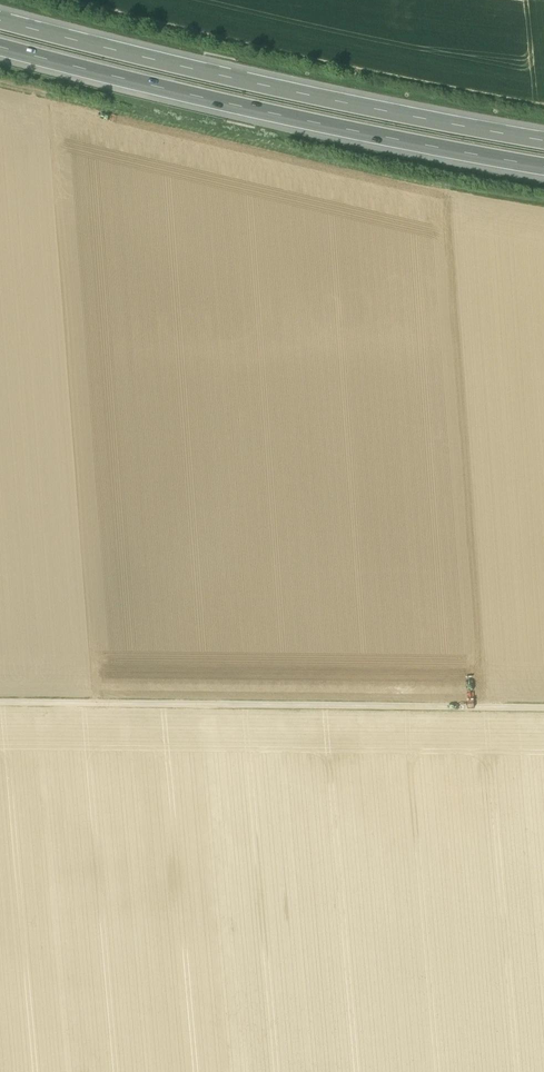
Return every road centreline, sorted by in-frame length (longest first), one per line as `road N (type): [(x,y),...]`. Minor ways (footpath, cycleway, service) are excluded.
road 1 (motorway): [(0,47),(254,111),(543,168)]
road 2 (motorway): [(543,140),(257,85),(0,21)]
road 3 (track): [(543,707),(0,702)]

